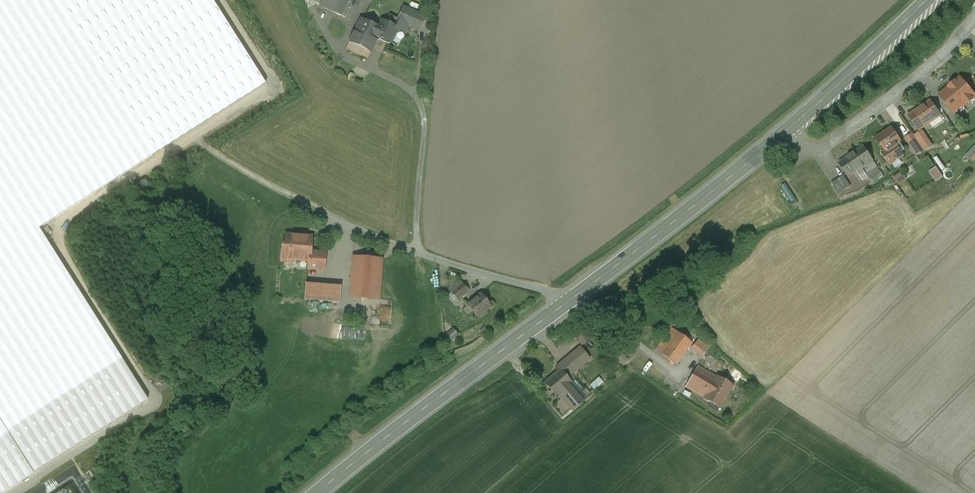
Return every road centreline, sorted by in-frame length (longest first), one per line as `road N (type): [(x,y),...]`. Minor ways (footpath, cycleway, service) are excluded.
road 1 (unclassified): [(568,302),(410,255),(249,185),(161,113),(90,0)]
road 2 (secondary): [(568,302),(785,132),(926,0)]
road 3 (secondary): [(318,492),(568,302)]

